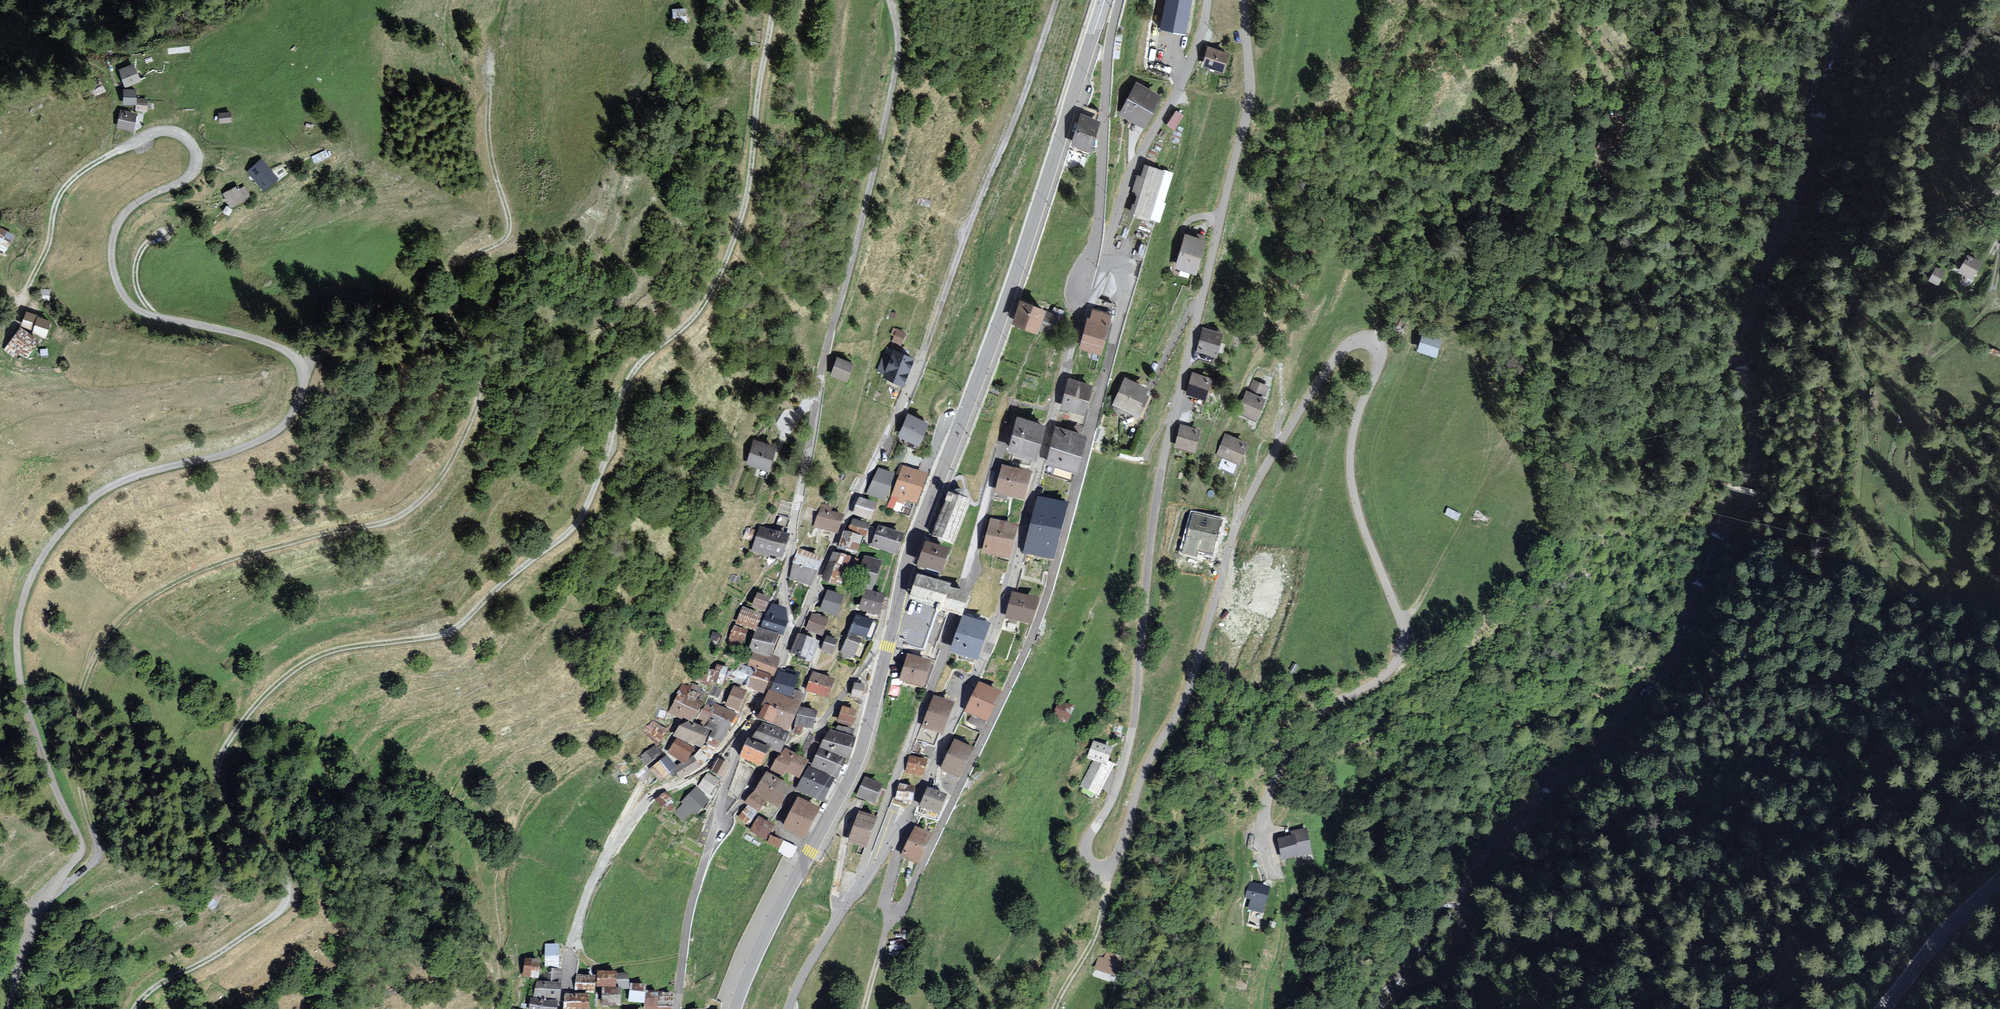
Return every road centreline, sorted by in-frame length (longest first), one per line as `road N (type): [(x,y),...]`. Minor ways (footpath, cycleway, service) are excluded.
road 1 (residential): [(1244,0),(1248,102),(1158,492),(1135,715),(1115,792),(1086,847),(1098,868),(1116,860),(1145,771),(1187,695),(1251,494),(1332,365),(1367,339),(1380,359),(1357,416),(1351,474),(1404,646),(1390,670),(1327,708),(1288,755),(1263,828),(1279,878)]
road 2 (track): [(137,1008),(288,914),(294,890),(281,858),(239,830),(216,787),(221,751),(275,687),(325,651),(455,634),(581,528),(629,387),(653,348),(703,311),(734,249),(749,199),(774,0)]
road 3 (unclassified): [(13,1008),(42,901),(81,845),(20,679),(18,625),(32,576),(101,493),(270,434),(289,418),(302,384),(298,362),(283,349),(157,317),(125,297),(113,269),(115,229),(135,204),(184,180),(194,159),(189,142),(171,132),(126,145)]
road 4 (track): [(45,896),(99,860),(73,747),(89,668),(109,637),(175,581),(279,547),(403,520),(454,467),(483,399),(444,306),(453,277),(480,252),(512,237),(490,153),(490,65)]
road 5 (residential): [(900,832),(885,902),(895,911),(1048,591),(1131,271),(1105,260)]
road 6 (residential): [(796,628),(913,389),(1057,0)]
road 7 (tertiary): [(891,635),(910,554),(1005,305),(1105,0)]
road 8 (residential): [(1083,301),(999,620),(900,832)]
road 9 (track): [(1999,184),(1895,250),(1835,336),(1809,529),(1800,546),(1784,544),(1771,499),(1720,483)]
road 10 (residential): [(1015,405),(946,651),(861,873),(864,884)]
road 11 (tertiary): [(736,1008),(857,761),(891,635)]
road 12 (unclassified): [(796,628),(787,594),(799,498),(840,307)]
road 13 (track): [(840,307),(902,57),(893,0)]
road 14 (residential): [(1120,0),(1108,53),(1098,234),(1083,301)]
road 15 (residential): [(1105,260),(1126,185),(1190,65),(1207,0)]
road 16 (residential): [(717,821),(775,756),(821,723),(891,635)]
road 17 (track): [(1403,625),(1508,454),(1493,403)]
road 18 (track): [(126,145),(76,177),(55,205),(51,247),(0,344)]
road 19 (residential): [(763,707),(748,712),(709,770),(653,799),(608,856)]
road 20 (residential): [(676,1008),(689,913),(717,821)]
road 21 (tertiary): [(1882,1008),(1999,879)]
road 22 (residential): [(608,856),(570,945),(558,1008)]
road 23 (track): [(1106,868),(1100,921),(1059,1008)]
road 24 (residential): [(864,884),(788,1008)]
road 25 (track): [(1279,878),(1283,940),(1264,1008)]
road 26 (residential): [(717,821),(740,747),(763,707)]

